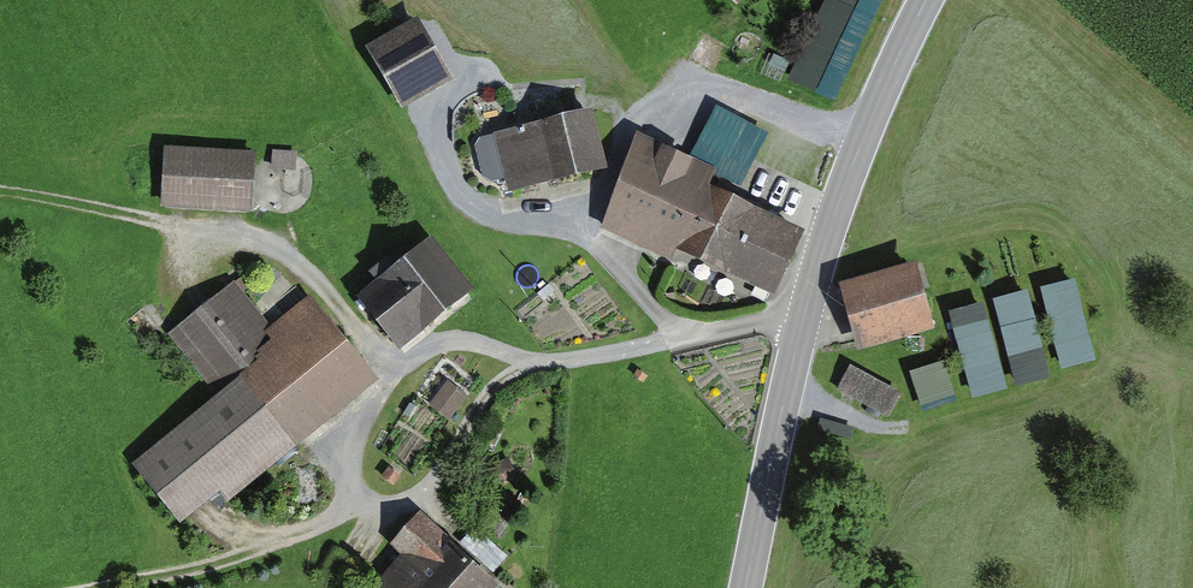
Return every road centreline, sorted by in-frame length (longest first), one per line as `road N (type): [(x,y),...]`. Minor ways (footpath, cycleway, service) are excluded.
road 1 (track): [(801,328),(766,322),(581,358),(531,358),(458,341),(402,371),(366,419),(344,517),(222,562),(107,587)]
road 2 (tertiary): [(928,0),(831,225),(747,587)]
road 3 (track): [(0,193),(41,194),(267,247),(313,274),(402,371)]
road 4 (track): [(475,84),(445,105),(440,137),(478,214),(584,239),(690,333)]
road 5 (track): [(584,239),(637,116),(712,96),(861,145)]
road 6 (track): [(344,517),(417,496),(433,482),(495,386),(531,358)]

